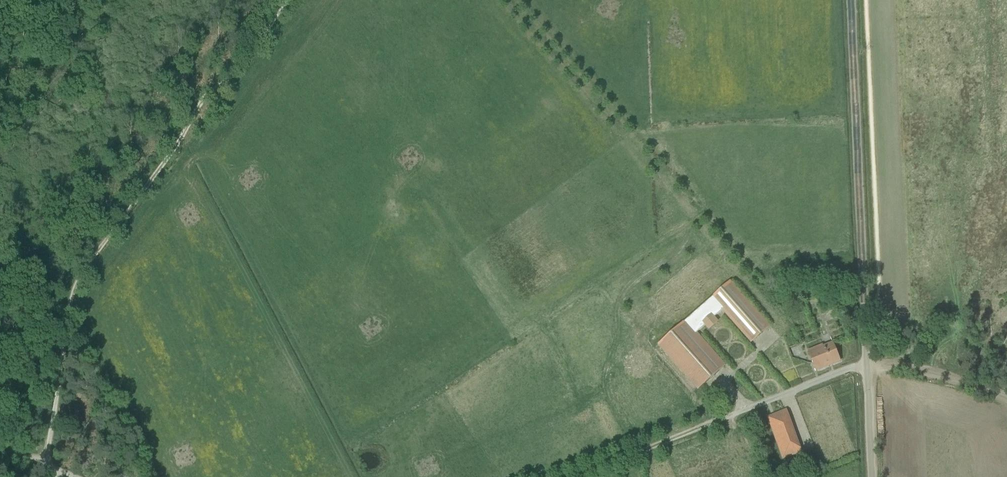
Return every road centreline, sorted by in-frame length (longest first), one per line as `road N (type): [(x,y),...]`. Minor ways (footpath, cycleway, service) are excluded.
road 1 (track): [(44,476),(76,285),(202,100),(244,62),(288,0)]
road 2 (track): [(867,320),(852,0)]

